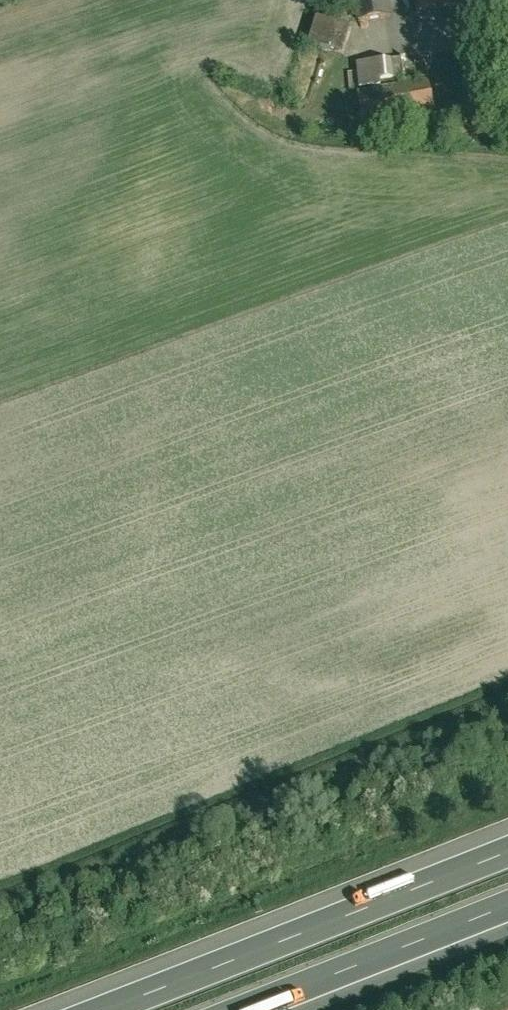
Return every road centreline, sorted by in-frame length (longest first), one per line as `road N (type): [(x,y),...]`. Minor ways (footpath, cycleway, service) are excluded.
road 1 (motorway): [(507,854),(112,1009)]
road 2 (motorway): [(252,1009),(507,908)]

